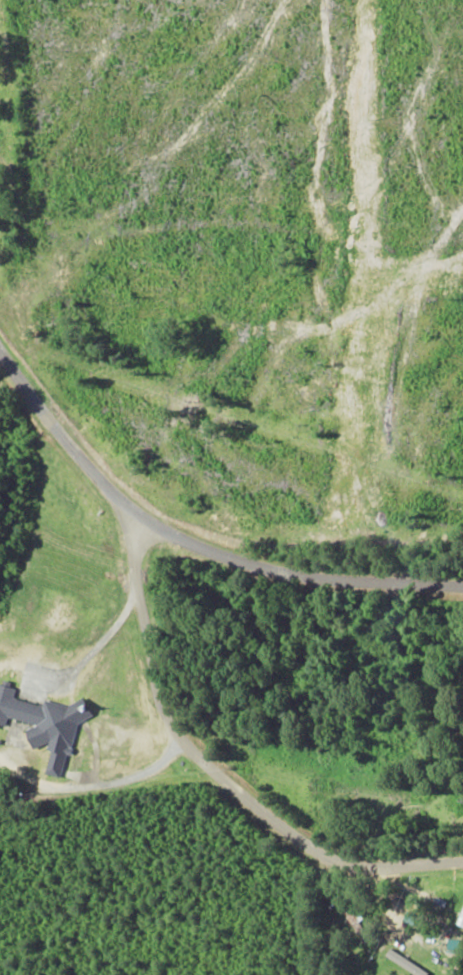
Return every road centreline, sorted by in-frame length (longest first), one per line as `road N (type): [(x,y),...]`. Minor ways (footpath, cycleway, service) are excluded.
road 1 (residential): [(462,924),(391,927),(302,897),(177,797),(123,617),(138,597)]
road 2 (residential): [(462,640),(257,622),(138,597)]
road 3 (residential): [(138,597),(128,562),(0,427)]
road 4 (residential): [(0,843),(108,847),(177,797)]

